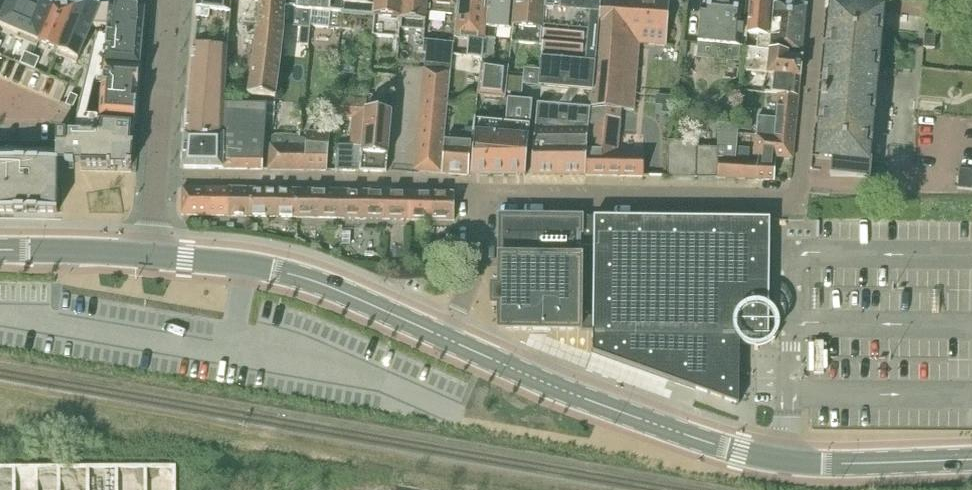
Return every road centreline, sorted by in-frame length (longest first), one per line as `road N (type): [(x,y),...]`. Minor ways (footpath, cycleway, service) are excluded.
road 1 (secondary): [(971,459),(808,462),(740,451),(577,395),(445,337)]
road 2 (residential): [(481,197),(463,185),(420,181),(157,175)]
road 3 (residential): [(797,201),(481,197)]
road 4 (secondary): [(445,337),(291,273),(152,255)]
road 5 (residential): [(797,201),(816,0)]
road 6 (residential): [(157,175),(171,0)]
road 7 (secondary): [(152,255),(0,250)]
road 8 (residential): [(445,337),(470,283),(481,197)]

